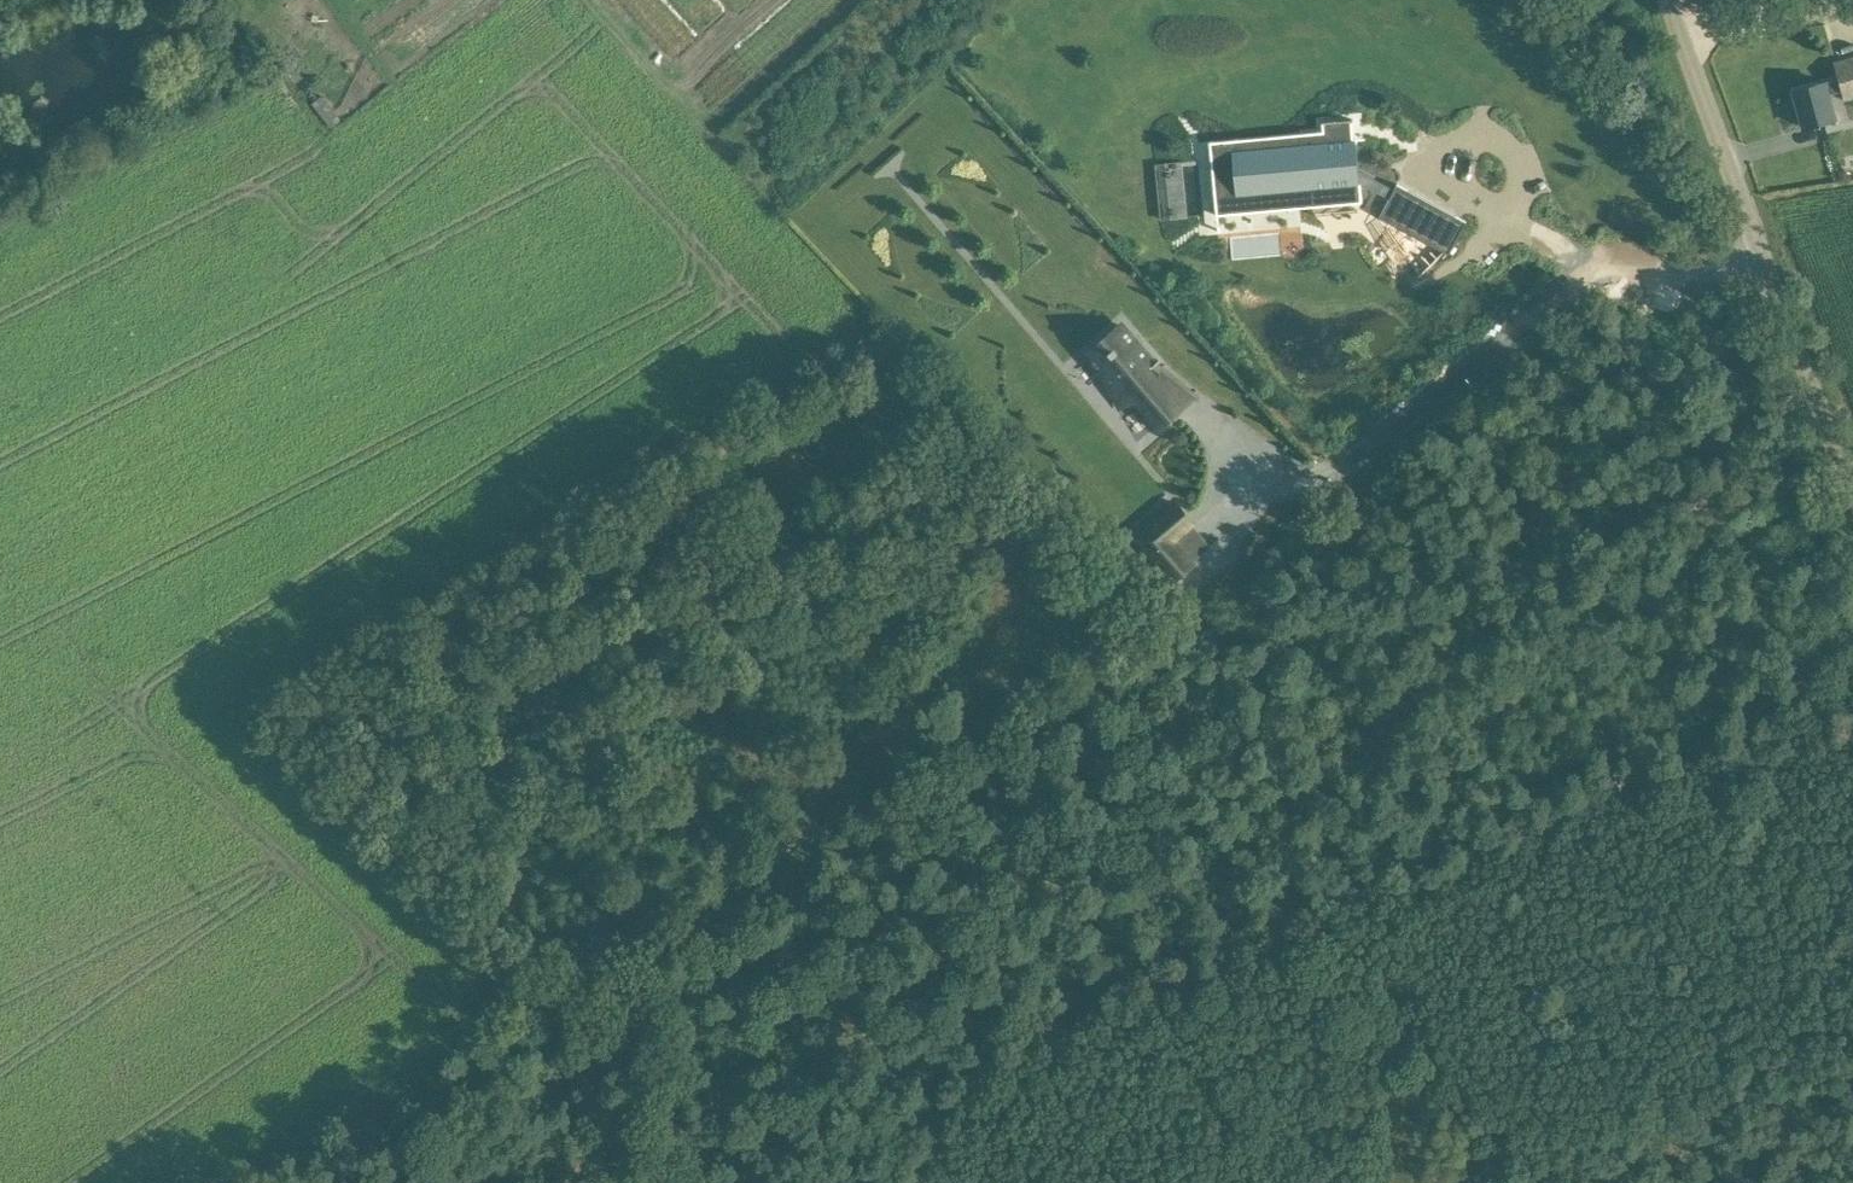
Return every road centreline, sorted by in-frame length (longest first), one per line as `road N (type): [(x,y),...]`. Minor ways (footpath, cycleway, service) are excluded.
road 1 (unclassified): [(1852,471),(1675,0)]

